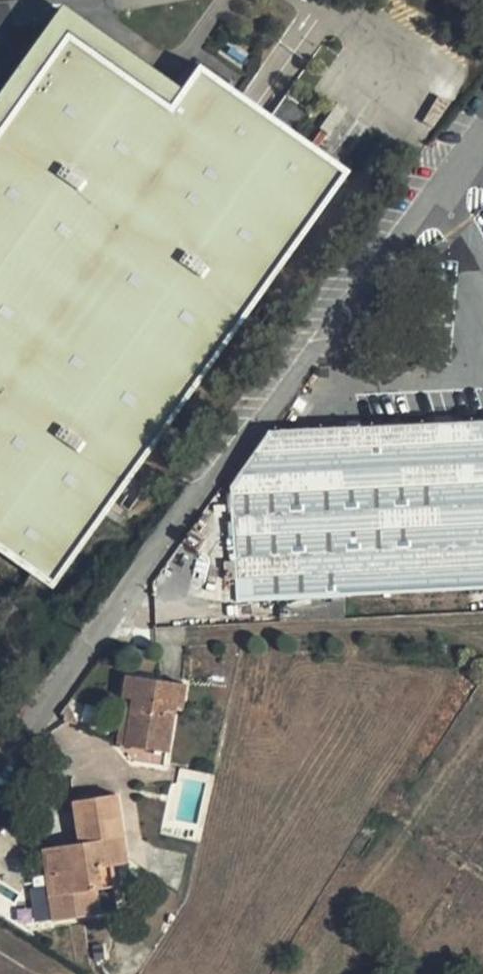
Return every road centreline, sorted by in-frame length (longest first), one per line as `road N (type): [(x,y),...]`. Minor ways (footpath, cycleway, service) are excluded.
road 1 (unclassified): [(0,779),(482,127)]

